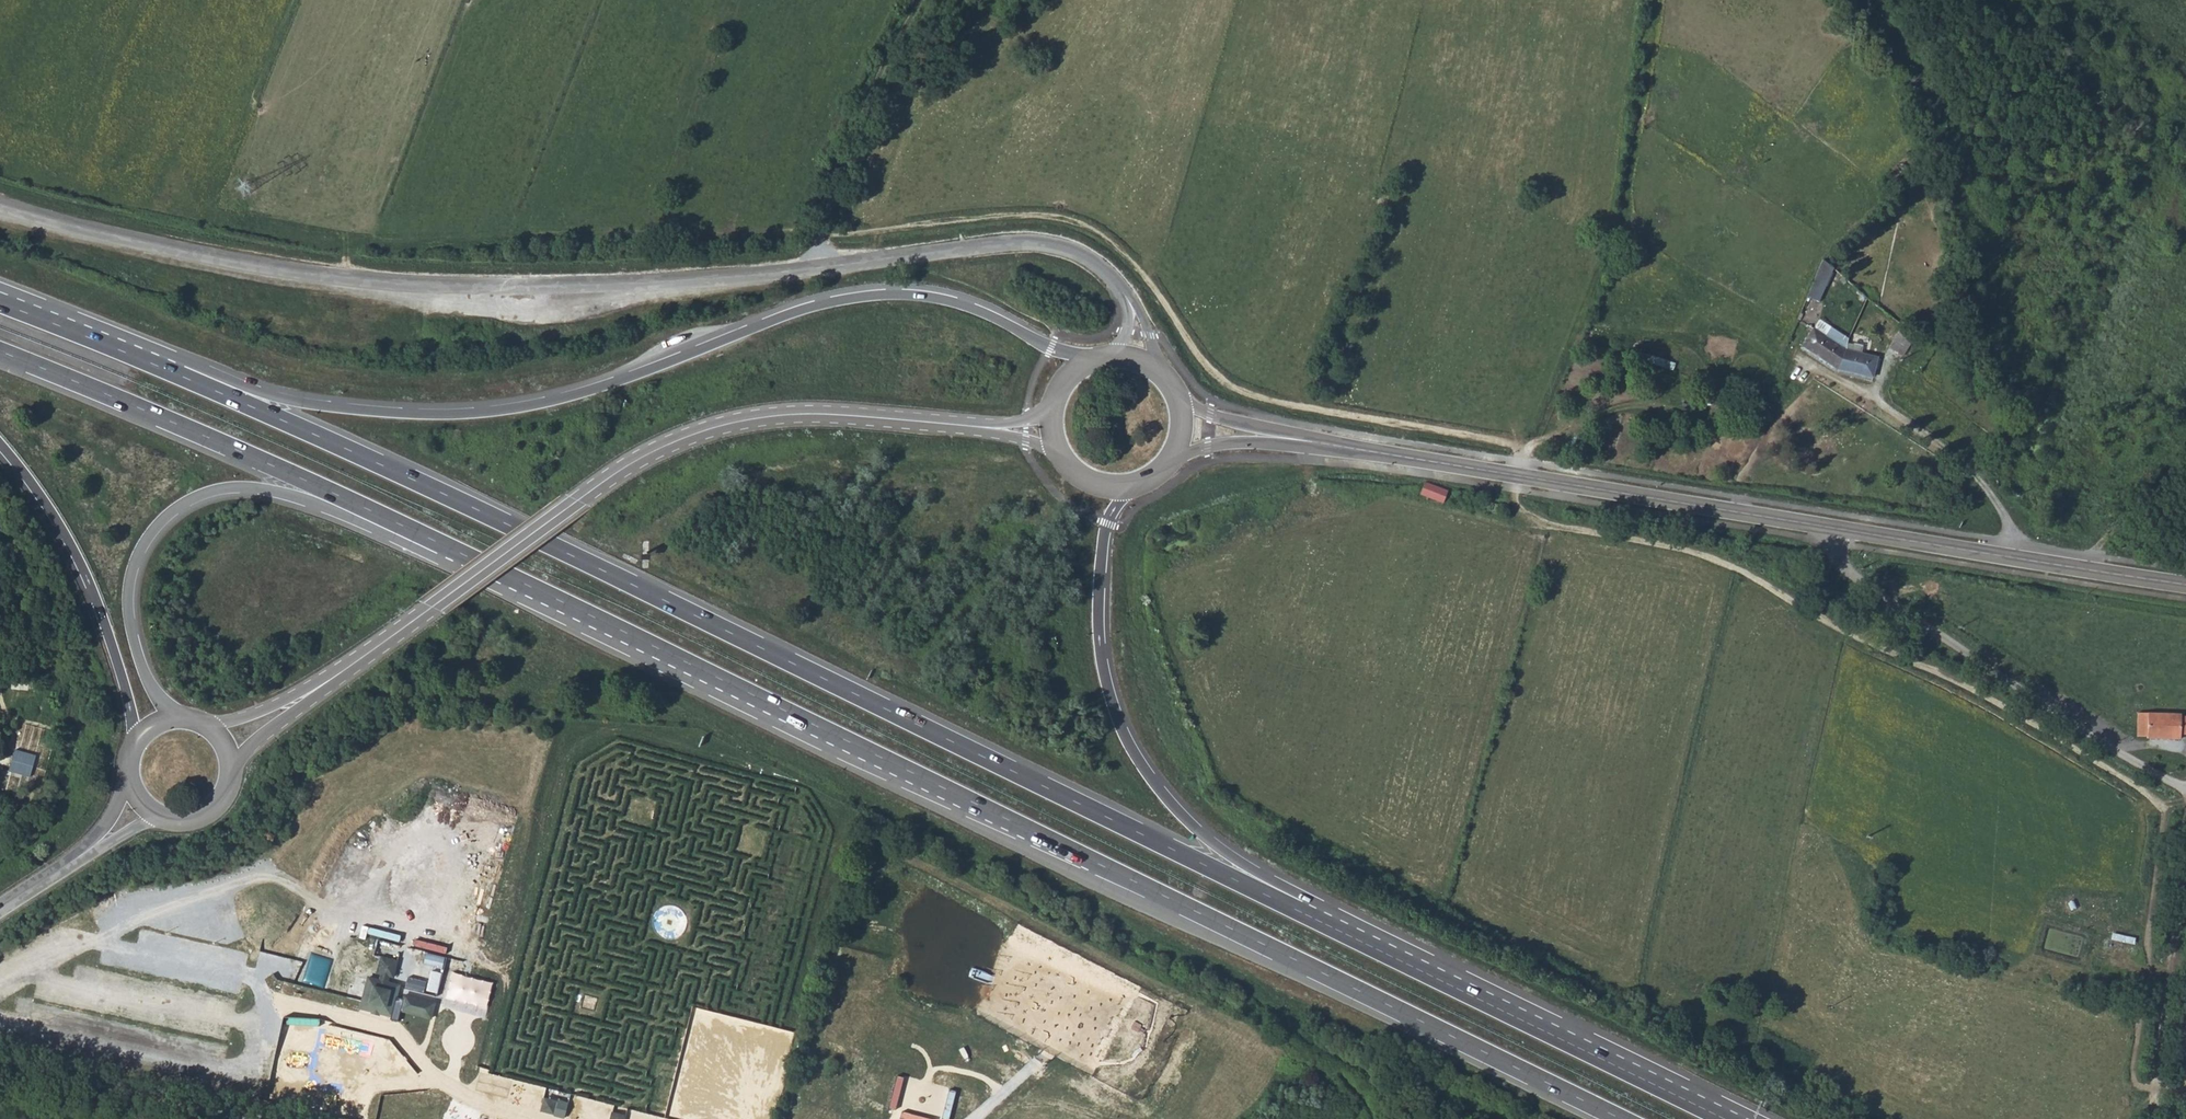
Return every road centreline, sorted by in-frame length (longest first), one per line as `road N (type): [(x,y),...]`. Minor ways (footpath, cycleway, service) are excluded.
road 1 (trunk): [(1325,923),(561,550),(164,368)]
road 2 (trunk): [(466,557),(1621,1118)]
road 3 (residential): [(1123,293),(1089,256),(1042,243),(659,287),(388,285),(147,249),(0,206)]
road 4 (trunk): [(1089,359),(964,304),(885,294),(810,307),(610,383),(495,410),(309,404),(208,371),(164,368)]
road 5 (track): [(1515,489),(1526,515),(1551,527),(1722,563),(2030,717),(2163,806),(2185,800)]
road 6 (tertiary): [(314,692),(600,486),(682,439),(794,415),(960,426)]
road 7 (trunk): [(180,719),(151,684),(136,637),(135,575),(156,527),(194,498),(267,490),(422,551),(466,557)]
road 8 (tertiary): [(1302,440),(1835,528)]
road 9 (trunk): [(1325,923),(1295,892),(1239,861),(1179,812),(1115,720),(1098,605),(1108,524),(1133,490)]
road 10 (trunk): [(0,351),(466,557)]
road 11 (unclassified): [(1835,528),(1842,562),(2008,686),(2185,788)]
road 12 (trunk): [(1725,1118),(1325,923)]
road 13 (trunk): [(0,449),(54,518),(93,592),(136,741)]
road 14 (unclassified): [(1791,350),(1958,456),(1987,488),(2024,558)]
road 15 (tertiary): [(1835,528),(2024,558)]
road 16 (trunk): [(164,368),(0,304)]
road 17 (tertiary): [(2024,558),(2185,585)]
road 18 (track): [(2185,474),(2081,568)]
road 19 (tertiary): [(1177,460),(1224,444),(1302,440)]
road 20 (tertiary): [(226,783),(314,692)]
road 21 (tertiary): [(1302,440),(1185,401)]

